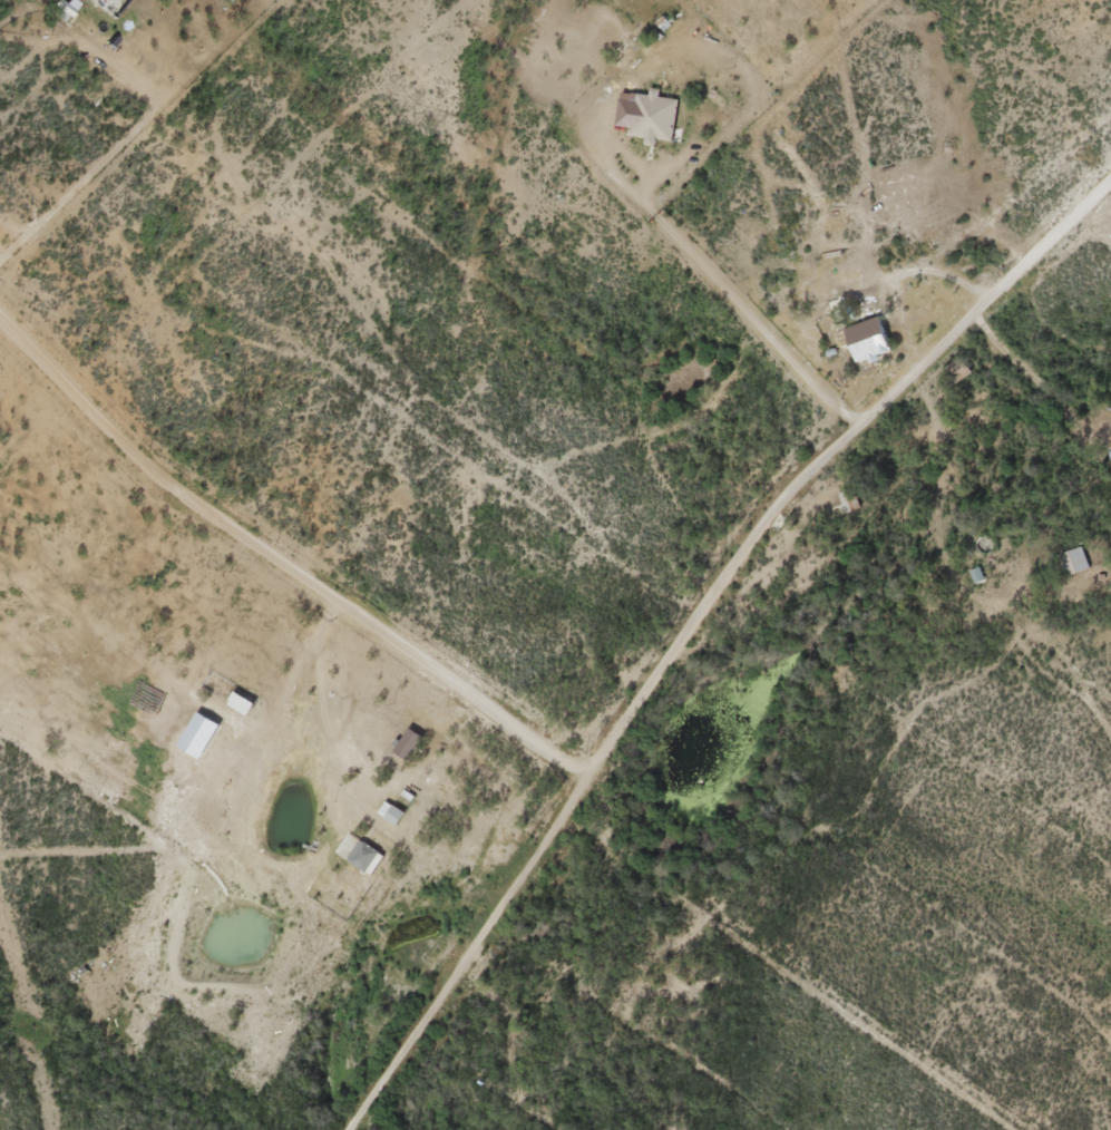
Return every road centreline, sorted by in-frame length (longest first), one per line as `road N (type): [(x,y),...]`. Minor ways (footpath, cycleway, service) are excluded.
road 1 (residential): [(942,480),(850,544),(782,557),(717,596),(666,584),(562,481),(419,383),(292,213),(162,81),(57,35),(30,35),(10,0)]
road 2 (residential): [(419,383),(262,782),(247,875),(246,976),(288,1088),(317,1129)]
road 3 (residential): [(1110,115),(906,293),(927,377),(944,540),(967,584),(1098,714),(1110,738)]
road 4 (track): [(51,1129),(0,901)]
road 5 (residential): [(147,0),(30,35),(0,34)]

